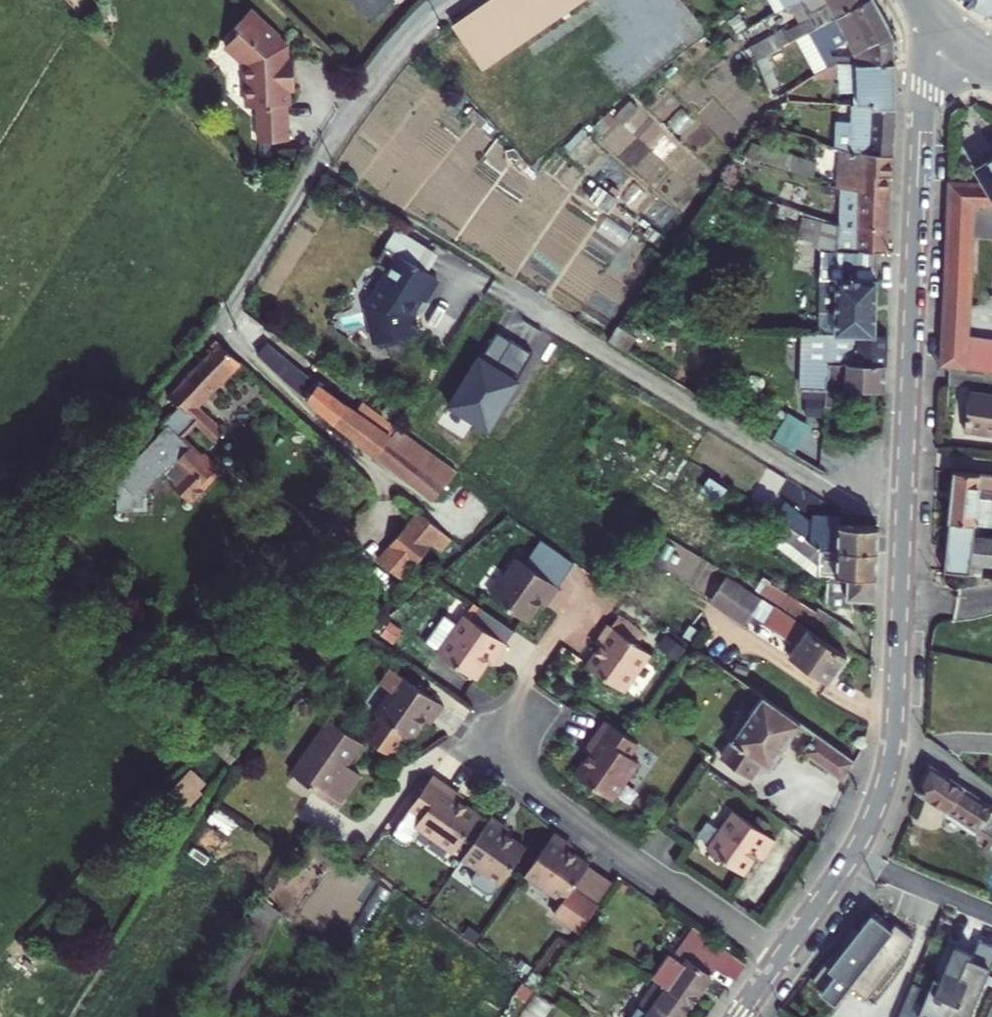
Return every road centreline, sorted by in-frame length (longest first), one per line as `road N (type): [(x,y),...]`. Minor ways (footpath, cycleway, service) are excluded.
road 1 (tertiary): [(943,21),(921,90),(894,730),(885,780),(850,857)]
road 2 (residential): [(534,711),(500,762),(779,957)]
road 3 (track): [(227,314),(507,503)]
road 4 (track): [(8,556),(227,314)]
road 5 (residential): [(850,857),(991,914)]
road 6 (tertiary): [(850,857),(779,957)]

